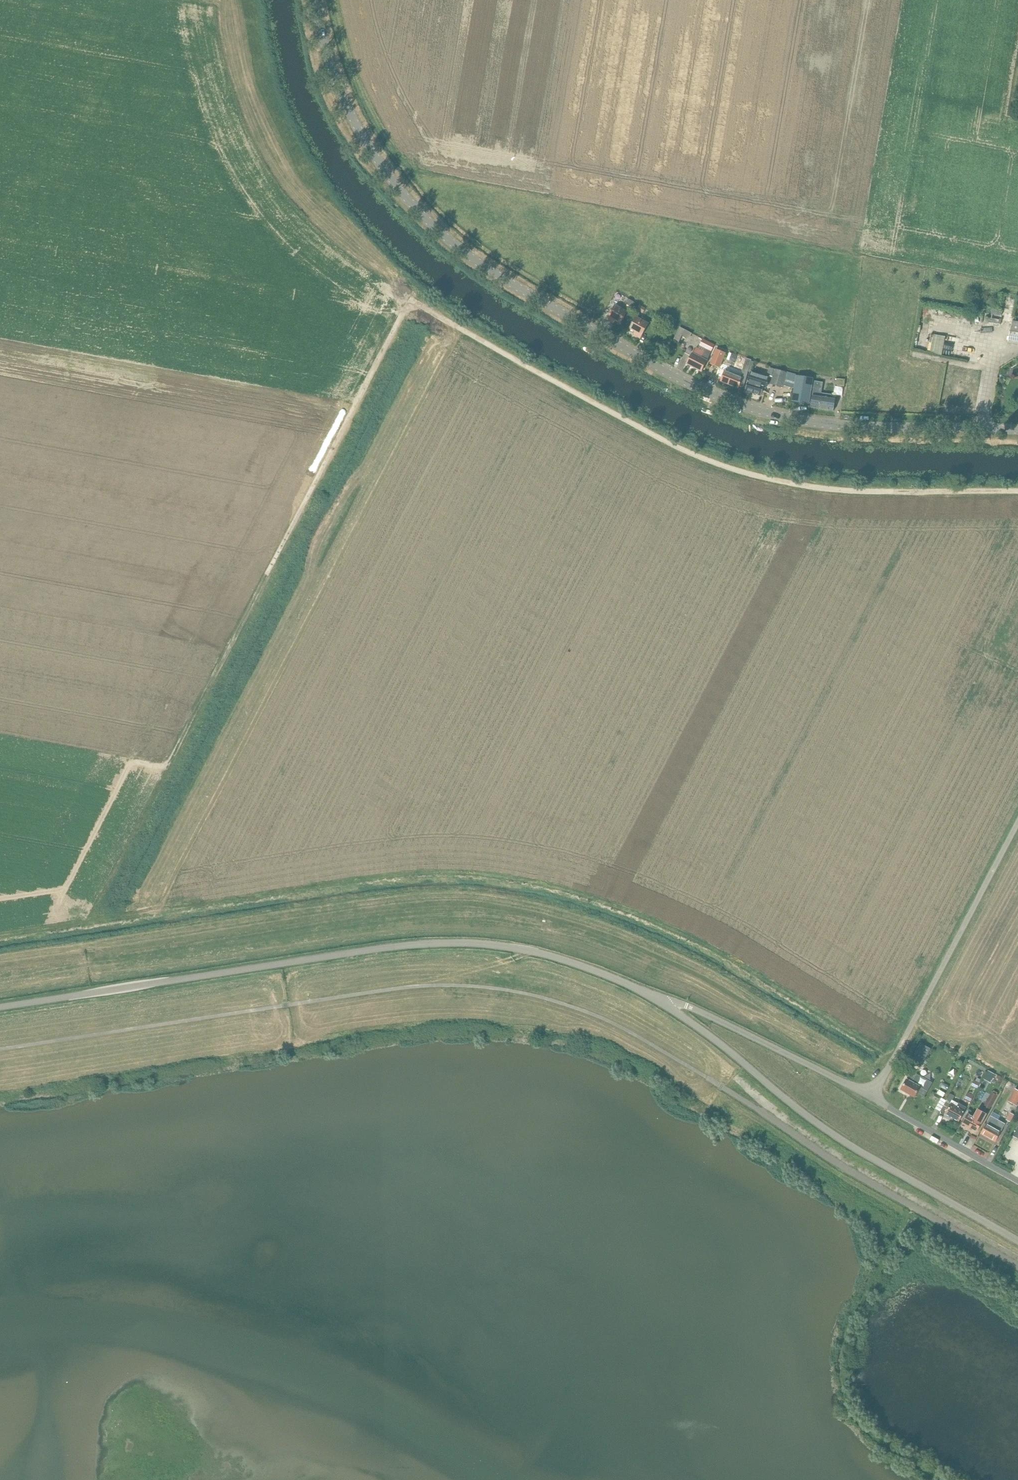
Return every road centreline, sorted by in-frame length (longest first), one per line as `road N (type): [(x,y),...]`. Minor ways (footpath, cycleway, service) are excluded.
road 1 (track): [(1017,490),(806,490),(675,448),(418,303),(166,768)]
road 2 (tertiary): [(1017,430),(853,426),(733,402),(490,270),(417,210),(365,140),(329,62),(315,0)]
road 3 (unclassified): [(0,1006),(449,943),(532,951),(655,998)]
road 4 (unclassified): [(655,998),(816,1123),(1017,1241)]
road 5 (residential): [(1017,1180),(765,1041),(655,998)]

